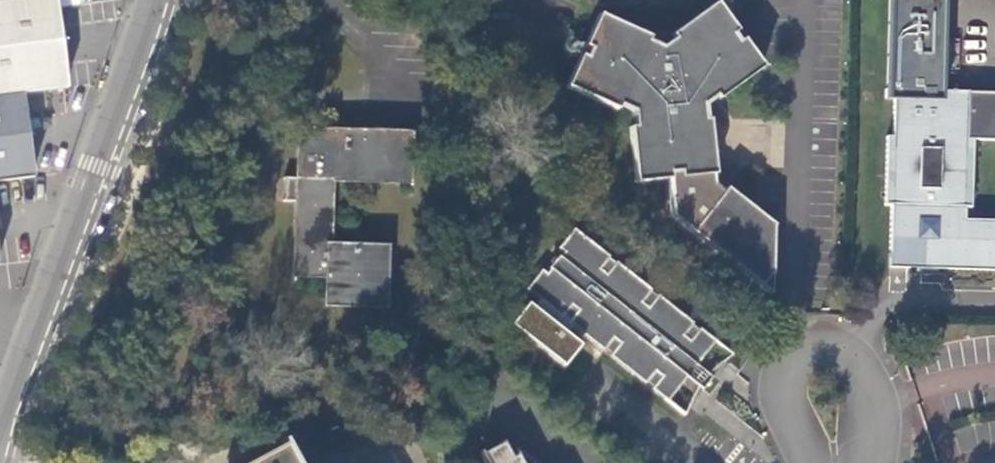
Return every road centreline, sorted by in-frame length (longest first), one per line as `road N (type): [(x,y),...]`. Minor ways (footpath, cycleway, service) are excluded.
road 1 (unclassified): [(0,457),(148,0)]
road 2 (unclassified): [(869,462),(873,405),(848,356),(797,350),(781,375),(782,403),(804,438)]

